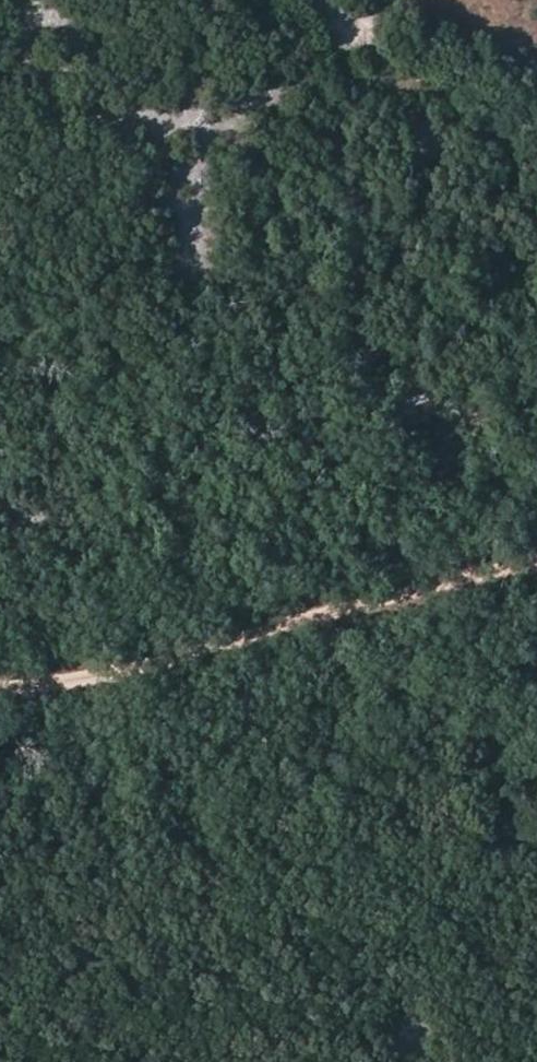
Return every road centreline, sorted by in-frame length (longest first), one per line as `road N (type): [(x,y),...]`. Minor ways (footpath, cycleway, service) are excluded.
road 1 (track): [(536,556),(0,690)]

